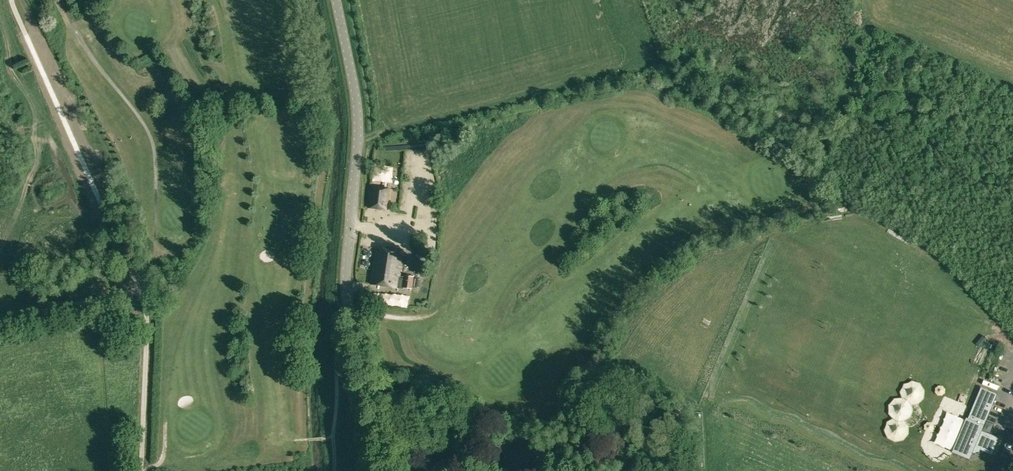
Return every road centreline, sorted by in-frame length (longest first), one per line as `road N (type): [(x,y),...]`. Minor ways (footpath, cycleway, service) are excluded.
road 1 (unclassified): [(390,470),(345,285),(358,122),(336,0)]

